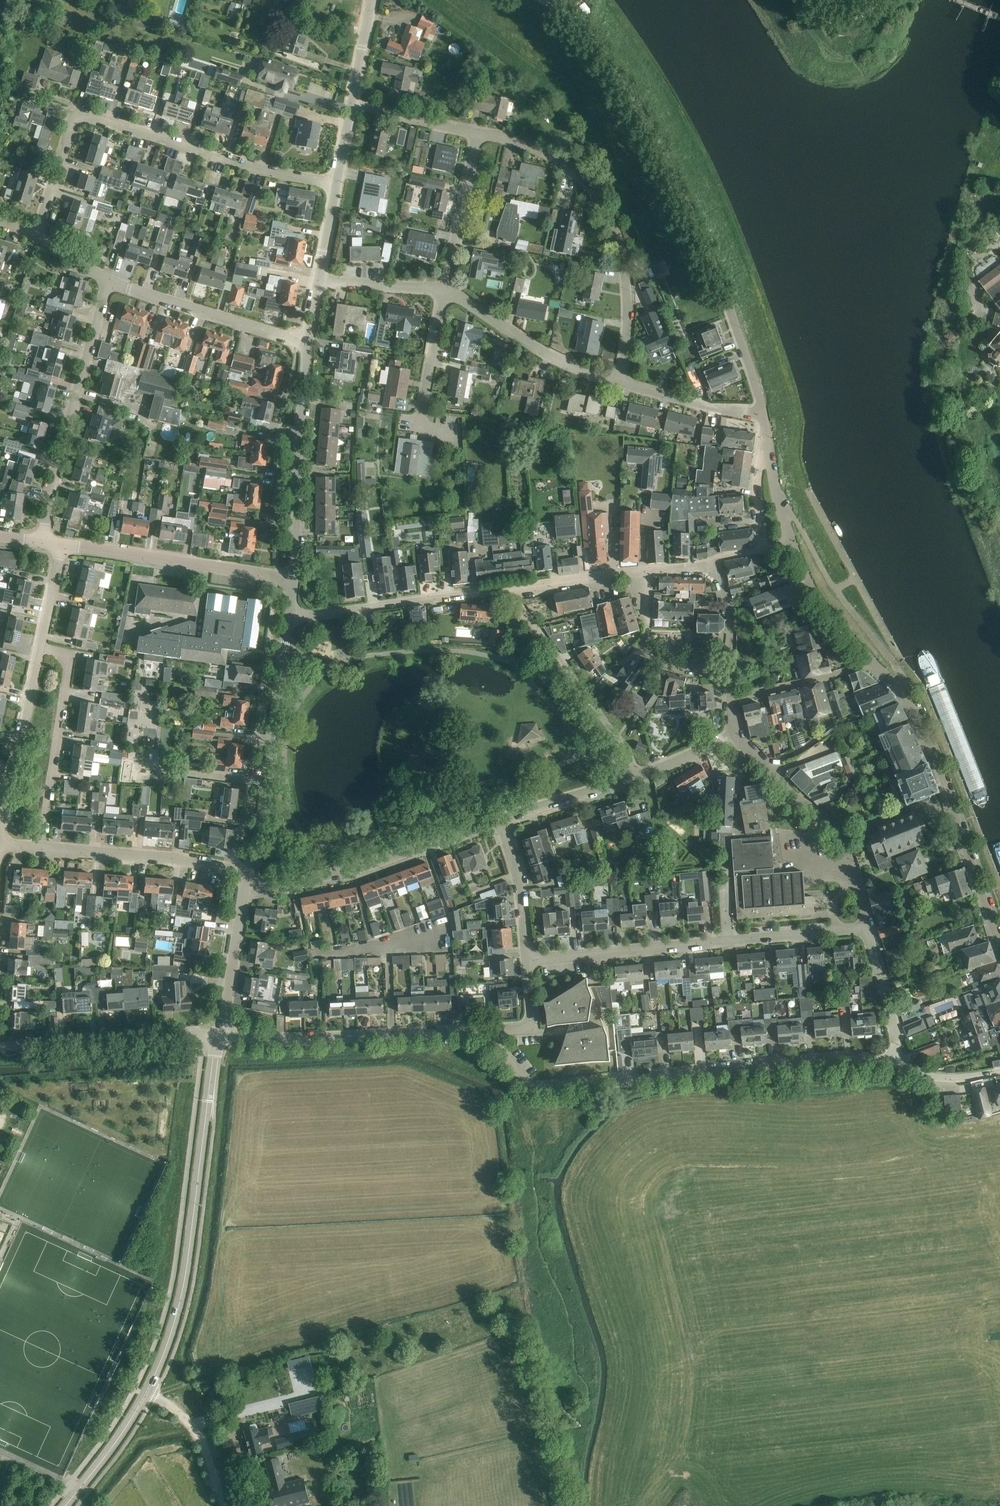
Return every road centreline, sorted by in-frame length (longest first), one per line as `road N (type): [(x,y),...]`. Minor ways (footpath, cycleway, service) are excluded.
road 1 (unclassified): [(764,414),(733,313),(652,117),(600,28),(544,0)]
road 2 (residential): [(897,1065),(860,1058),(531,1086),(484,1031)]
road 3 (residential): [(36,234),(79,118),(336,184)]
road 4 (tertiary): [(146,1393),(182,1290),(219,1032)]
road 5 (residential): [(526,955),(867,927)]
road 6 (residential): [(624,384),(626,282),(609,216),(594,191),(544,148),(478,133)]
road 7 (unclassified): [(999,937),(911,703),(874,661)]
road 8 (residential): [(42,542),(107,281)]
road 9 (residential): [(245,889),(356,870),(501,820)]
road 10 (residential): [(484,1031),(271,1040),(219,1032)]
road 11 (tertiary): [(249,874),(289,618)]
road 12 (residential): [(867,927),(841,836),(732,736)]
road 13 (tertiary): [(294,578),(307,342)]
road 14 (unclassified): [(294,578),(62,544)]
road 15 (residential): [(42,848),(70,653),(40,646)]
road 16 (residential): [(637,776),(509,588)]
road 17 (residential): [(289,618),(509,588)]
road 18 (residential): [(0,1047),(219,1032)]
road 19 (residential): [(249,874),(164,856),(42,848)]
road 20 (residential): [(107,281),(307,342)]
road 21 (residential): [(624,384),(546,354),(444,289)]
road 22 (residential): [(0,831),(40,646)]
road 23 (residential): [(729,673),(654,661),(637,573)]
road 24 (residential): [(444,289),(478,133)]
road 25 (unclassified): [(874,661),(816,594),(792,538)]
road 26 (residential): [(731,697),(874,661)]
road 27 (tertiary): [(219,1032),(245,889)]
road 28 (residential): [(764,414),(624,384)]
road 29 (residential): [(501,820),(637,776)]
road 30 (unclassified): [(227,1505),(190,1424),(146,1393)]
road 31 (residential): [(897,1065),(867,927)]
road 32 (residential): [(419,425),(444,289)]
road 33 (tertiary): [(65,1505),(146,1393)]
road 34 (residential): [(526,955),(522,897),(501,820)]
road 35 (residential): [(478,133),(351,104)]
road 36 (residential): [(509,588),(637,573)]
road 37 (residential): [(444,289),(319,281)]
road 38 (residential): [(484,1031),(533,1027),(526,955)]

